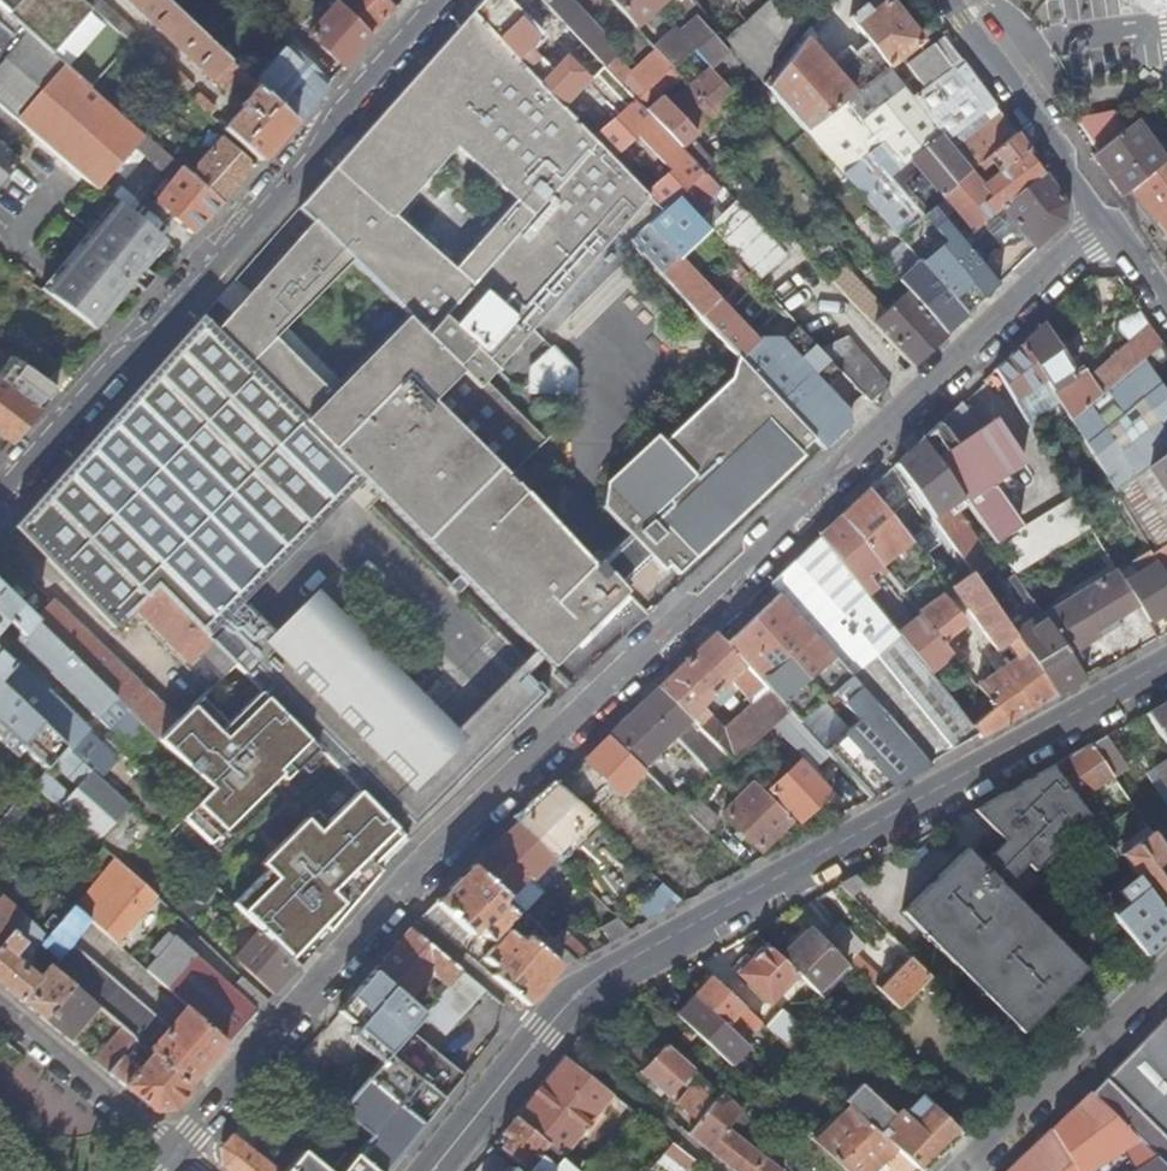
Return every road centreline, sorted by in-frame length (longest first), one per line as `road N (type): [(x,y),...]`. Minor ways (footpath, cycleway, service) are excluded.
road 1 (residential): [(1104,226),(389,904),(179,1157)]
road 2 (secondary): [(430,1170),(567,998),(1166,664)]
road 3 (residential): [(0,496),(440,0)]
road 4 (residential): [(964,1170),(1166,974)]
road 5 (residential): [(951,0),(1104,226)]
road 6 (residential): [(179,1157),(0,1011)]

